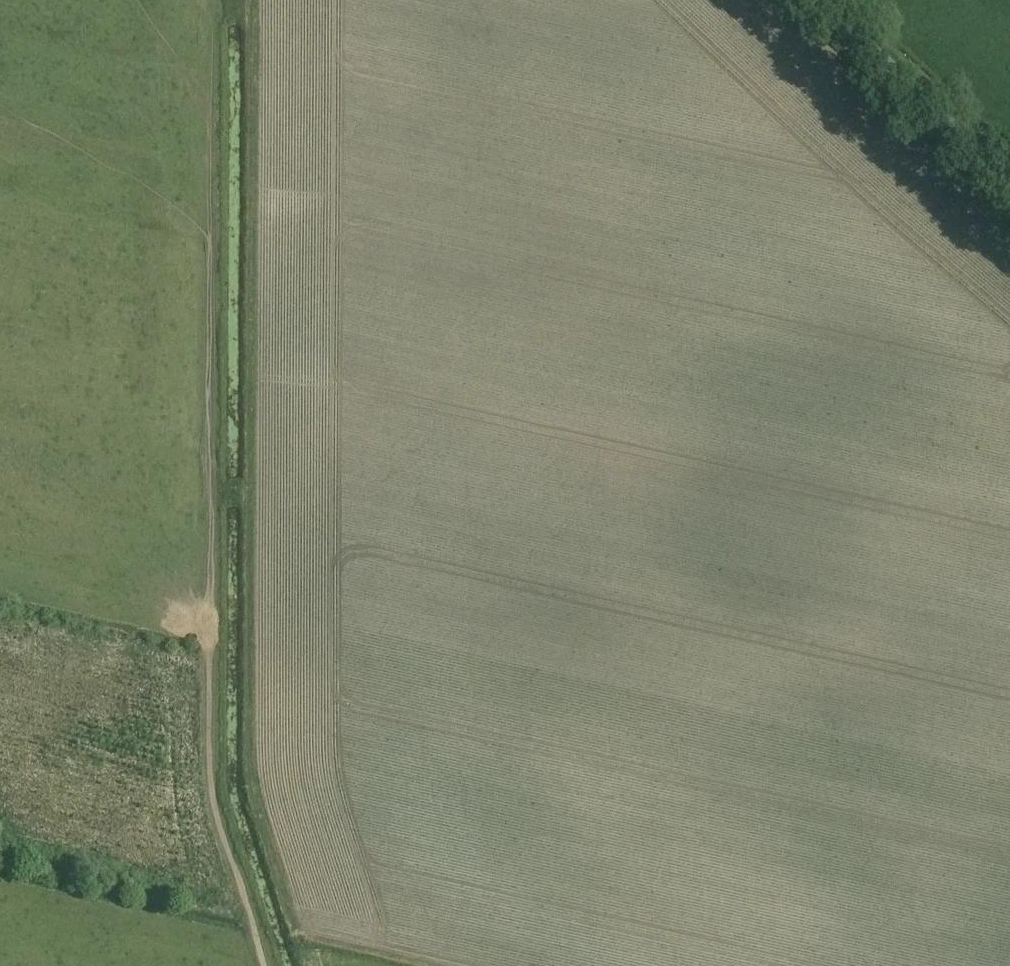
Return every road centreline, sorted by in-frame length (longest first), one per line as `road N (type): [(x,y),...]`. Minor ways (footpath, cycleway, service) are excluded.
road 1 (tertiary): [(1009,183),(817,0)]

